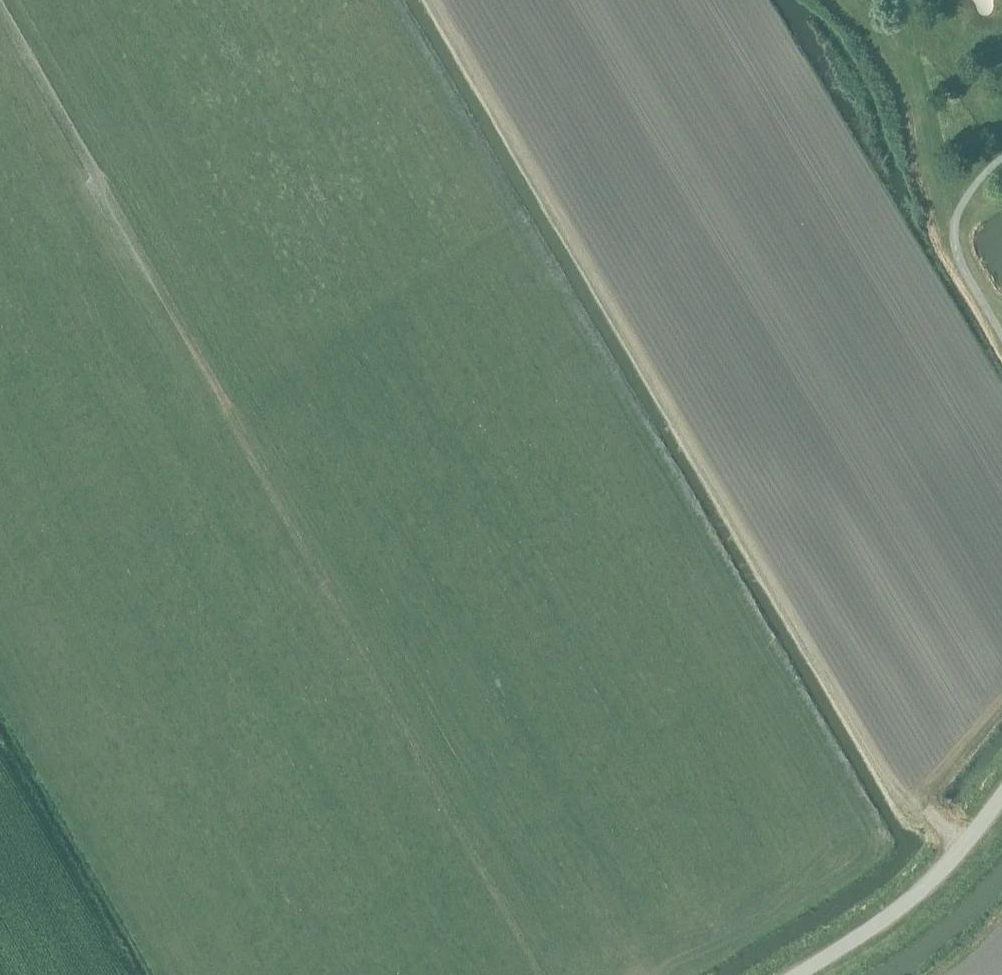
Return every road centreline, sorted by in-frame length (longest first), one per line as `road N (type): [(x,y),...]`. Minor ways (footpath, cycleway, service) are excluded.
road 1 (unclassified): [(794,974),(913,897),(1001,794)]

